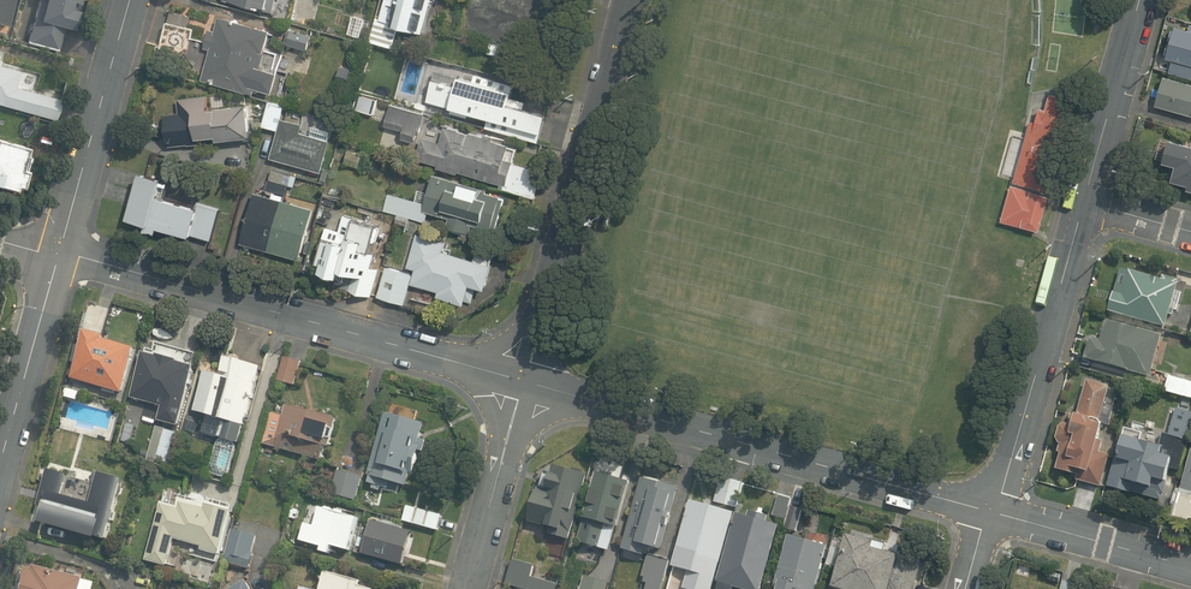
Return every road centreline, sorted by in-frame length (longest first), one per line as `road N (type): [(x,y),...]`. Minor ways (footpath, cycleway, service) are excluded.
road 1 (residential): [(59,254),(525,381)]
road 2 (residential): [(525,381),(988,511)]
road 3 (residential): [(633,0),(525,381)]
road 4 (residential): [(996,513),(1084,202)]
road 5 (secondary): [(130,0),(59,254)]
road 6 (secondary): [(59,254),(0,463)]
road 7 (residential): [(467,588),(525,381)]
road 8 (residential): [(1084,202),(1139,0)]
road 9 (residential): [(996,513),(1190,567)]

